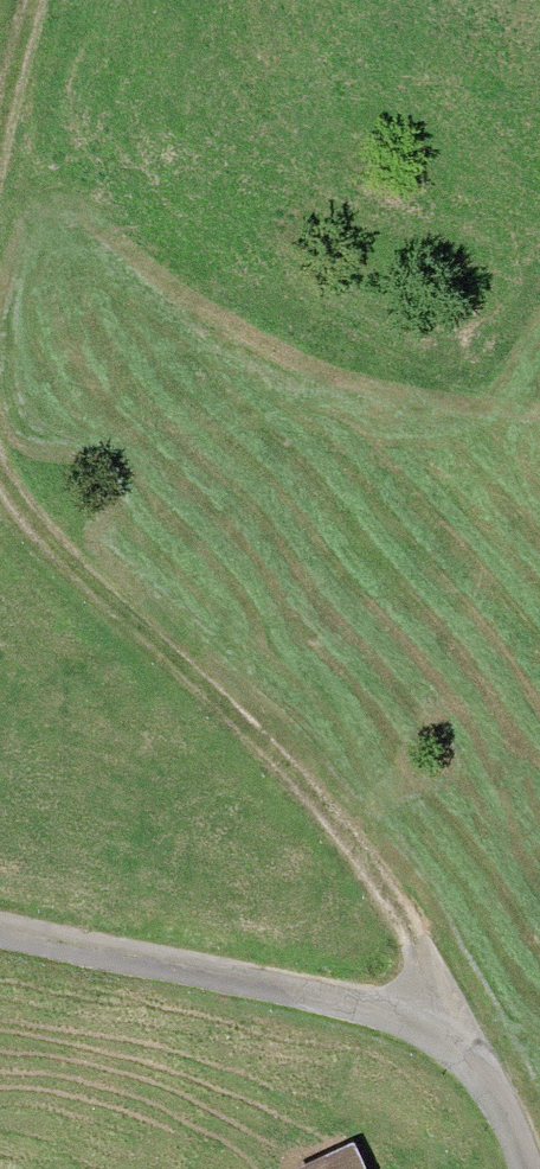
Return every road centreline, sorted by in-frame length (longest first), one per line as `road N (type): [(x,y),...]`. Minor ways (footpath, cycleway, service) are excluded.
road 1 (track): [(0,492),(100,603),(320,817),(402,918),(427,984),(431,1035)]
road 2 (track): [(0,940),(431,1035)]
road 3 (track): [(431,1035),(488,1098),(517,1168)]

